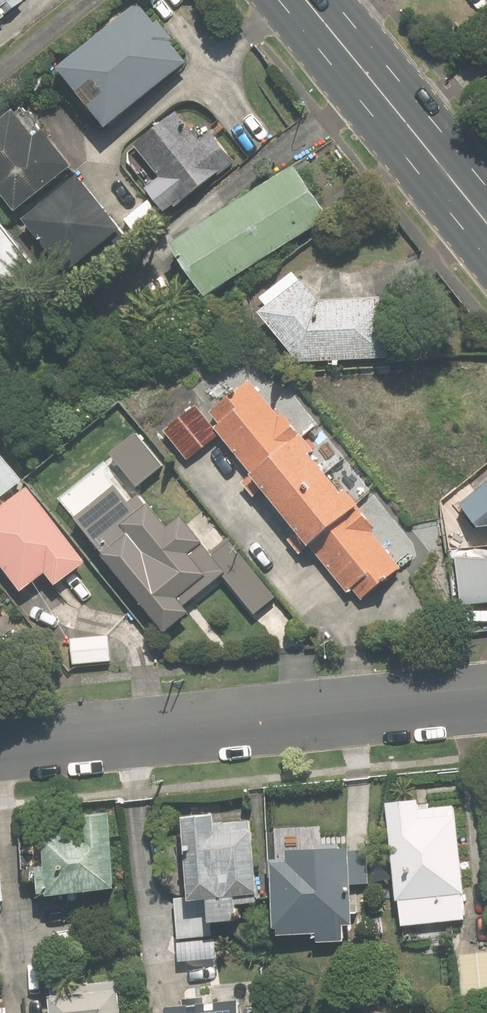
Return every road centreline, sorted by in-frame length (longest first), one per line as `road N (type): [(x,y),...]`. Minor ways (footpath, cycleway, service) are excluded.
road 1 (residential): [(0,744),(486,698)]
road 2 (primary): [(308,0),(486,223)]

